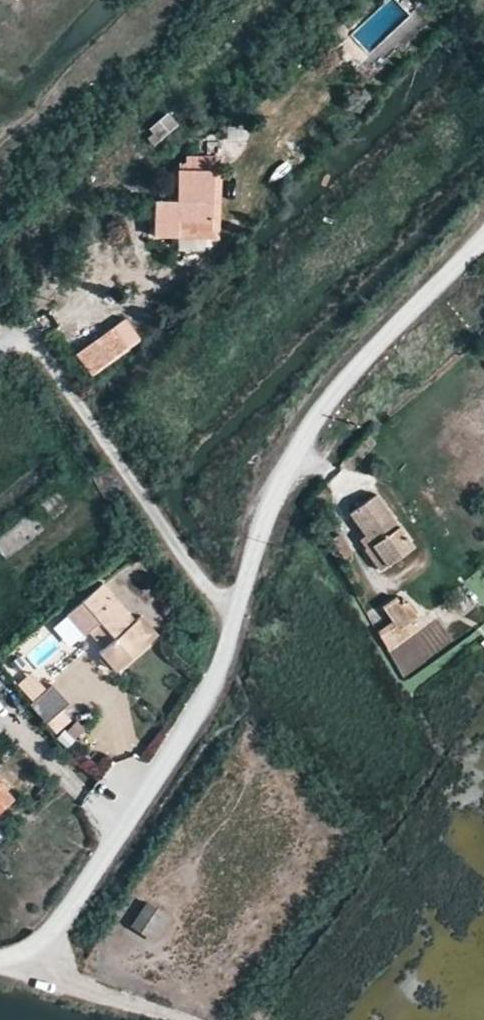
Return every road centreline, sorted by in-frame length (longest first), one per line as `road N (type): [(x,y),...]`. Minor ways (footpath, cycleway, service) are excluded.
road 1 (track): [(232,627),(280,466),(371,357),(483,244)]
road 2 (track): [(20,953),(53,929),(213,697),(232,627)]
road 3 (track): [(0,347),(36,348),(232,627)]
road 4 (track): [(20,953),(187,1019)]

